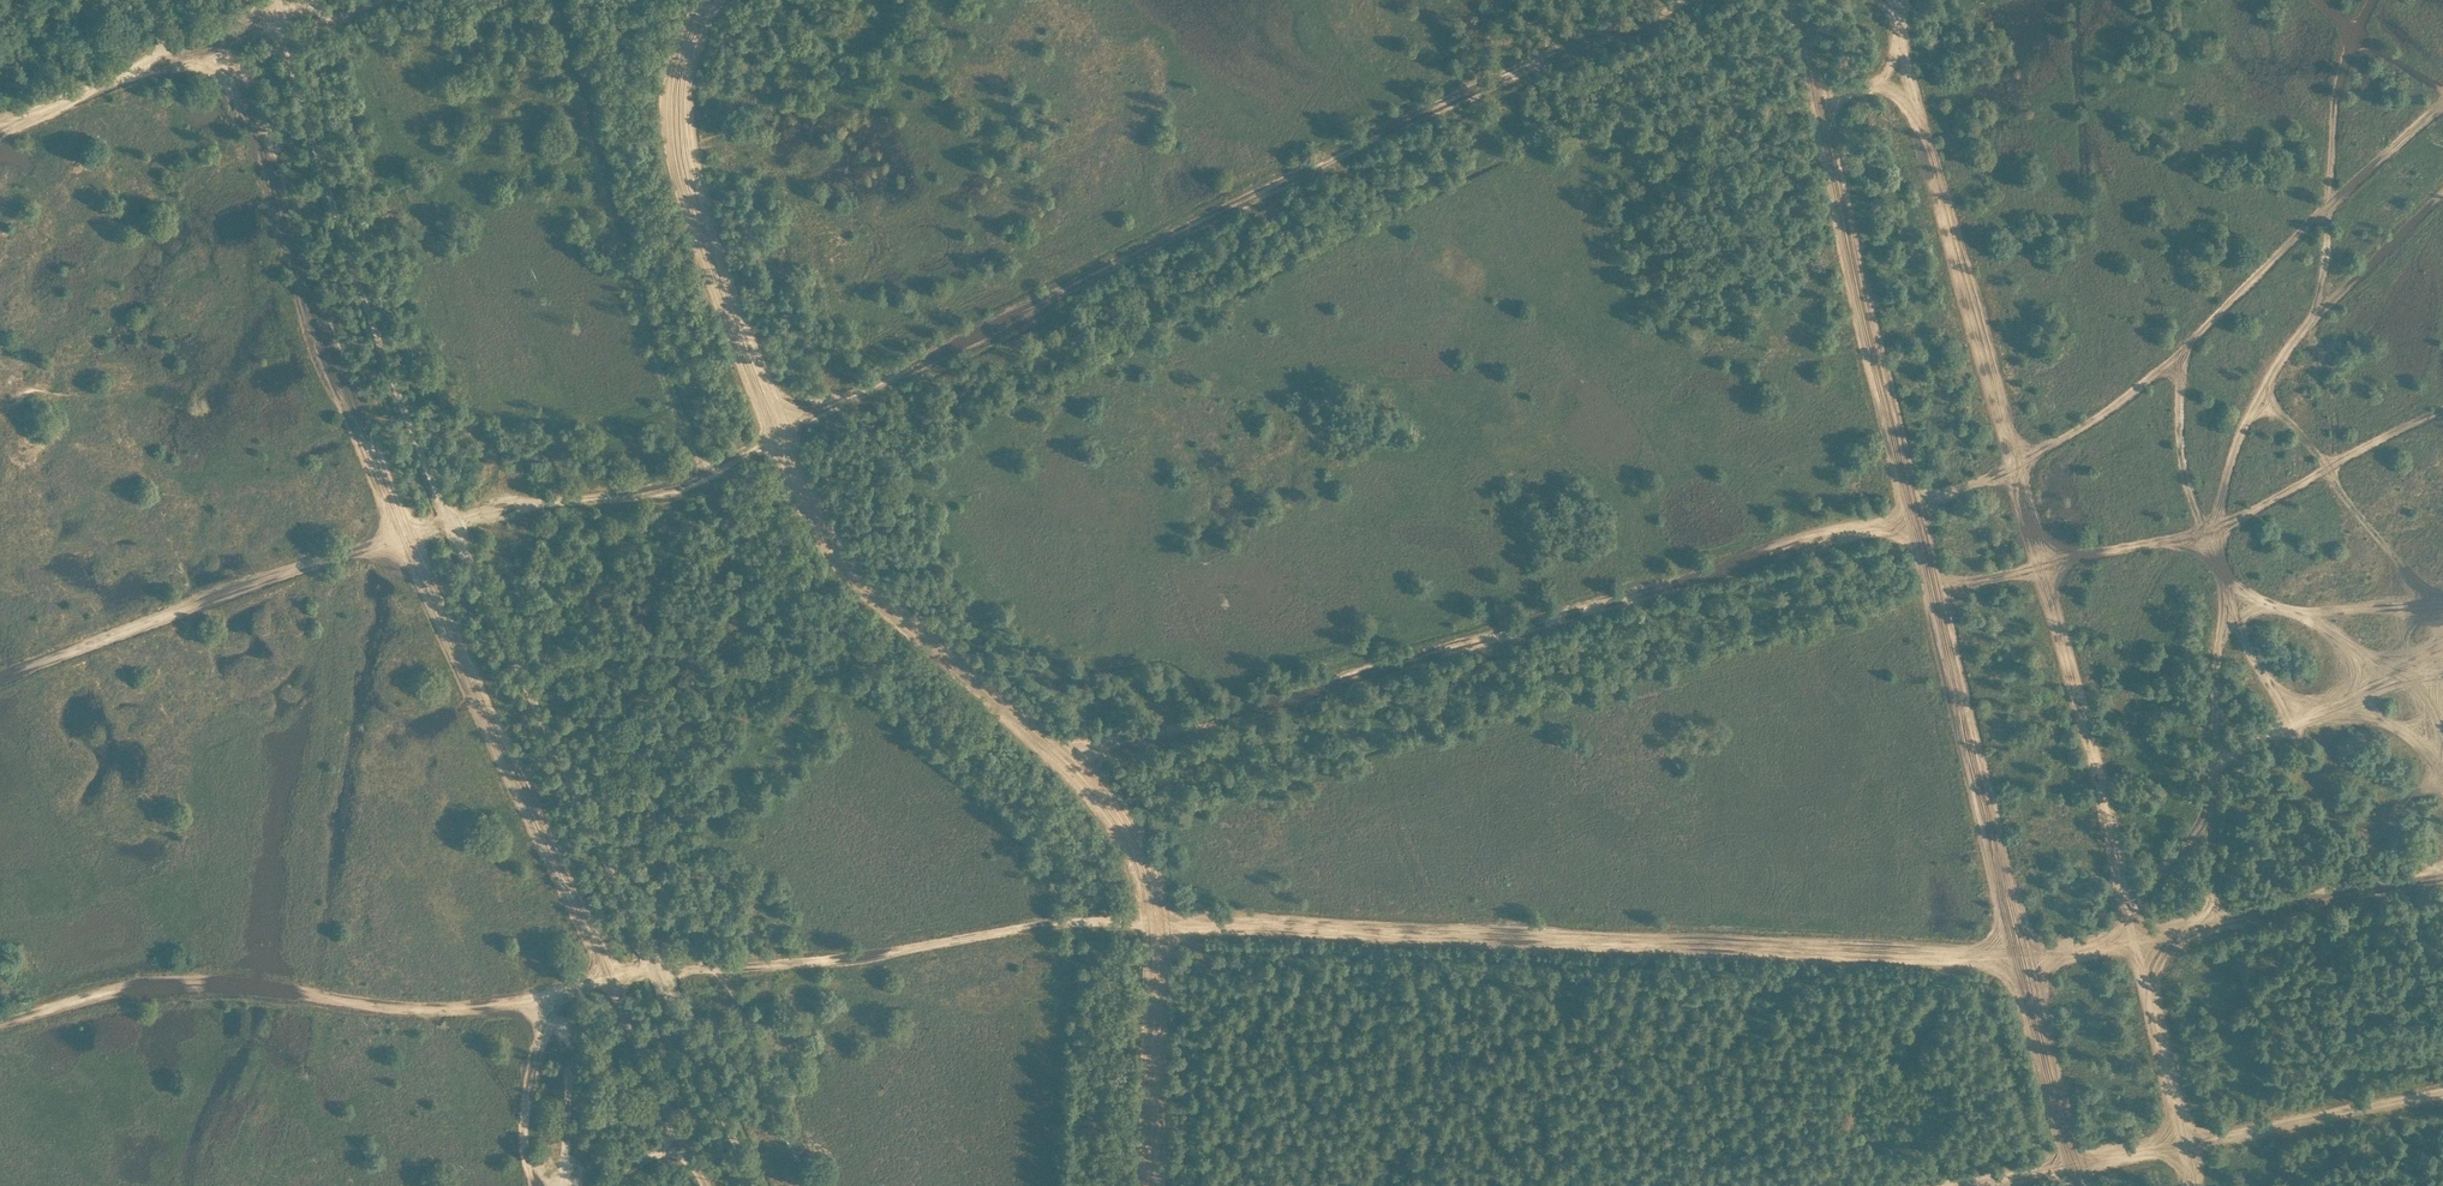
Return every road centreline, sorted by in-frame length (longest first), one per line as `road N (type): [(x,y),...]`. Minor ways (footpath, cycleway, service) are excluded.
road 1 (track): [(0,679),(396,534),(701,471),(1365,146),(1686,0)]
road 2 (track): [(664,967),(716,968),(1056,922),(1167,898),(1075,759),(869,587),(784,448),(677,153),(682,69),(713,0)]
road 3 (track): [(278,4),(217,41),(397,538),(603,977),(713,1185)]
road 4 (unclassified): [(767,1185),(458,519),(371,298),(278,0)]
road 5 (track): [(1899,0),(2203,1185)]
road 6 (track): [(2084,1185),(1970,755),(1790,0)]
road 7 (track): [(1164,925),(2025,961),(2141,942)]
road 8 (track): [(1075,759),(1913,515)]
road 9 (track): [(664,967),(513,1001),(409,1006),(214,984),(139,991),(0,1026)]
road 10 (track): [(1167,898),(1156,1185)]
road 11 (track): [(1944,1185),(2192,1139)]
road 12 (track): [(217,41),(0,122)]
road 13 (track): [(544,1185),(530,1132),(546,992)]

